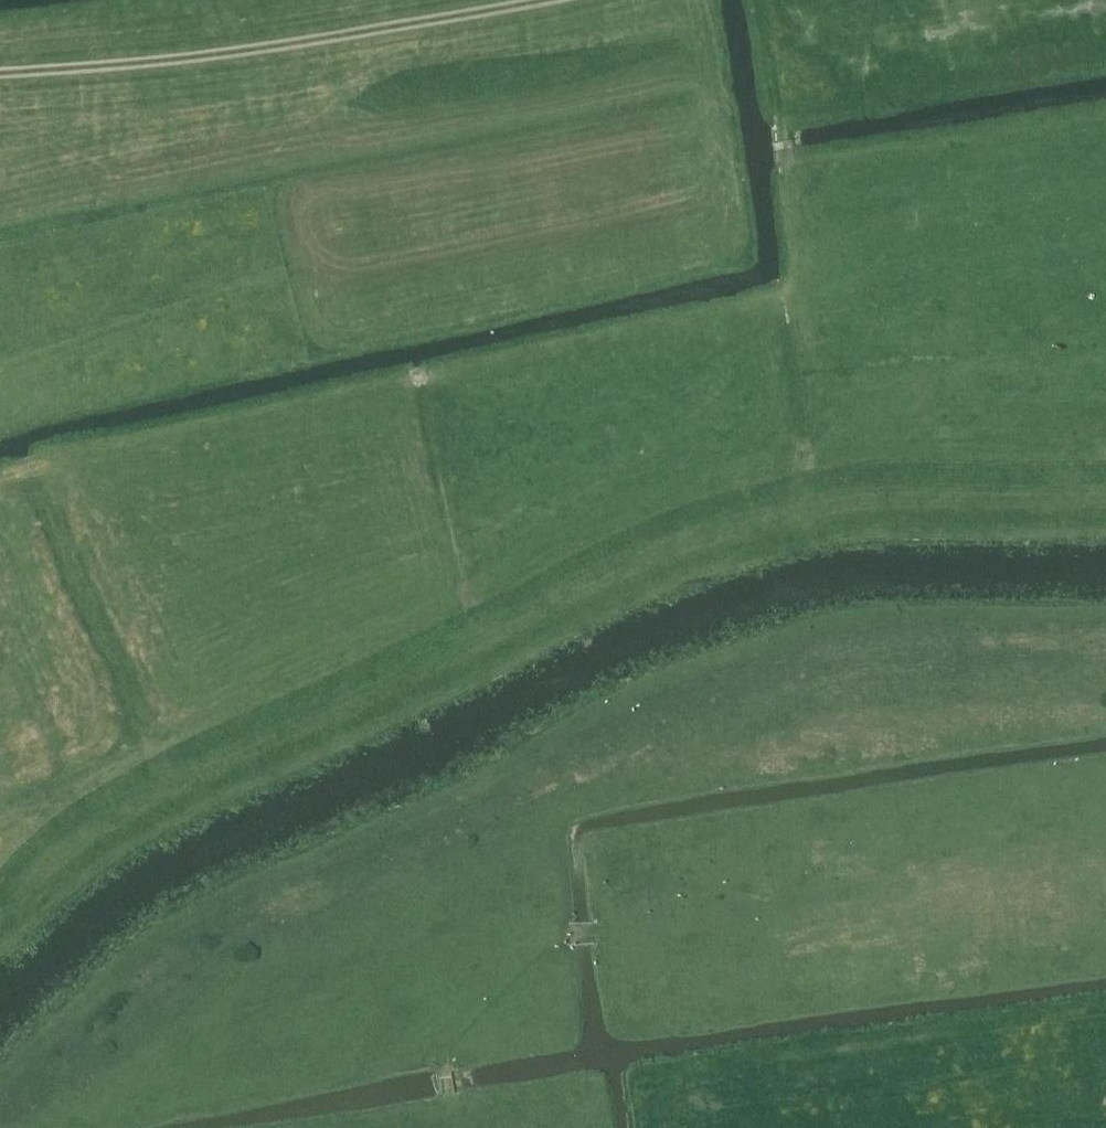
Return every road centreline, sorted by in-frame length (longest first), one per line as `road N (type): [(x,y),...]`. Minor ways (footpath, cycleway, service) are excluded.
road 1 (track): [(0,72),(259,48),(544,0)]

